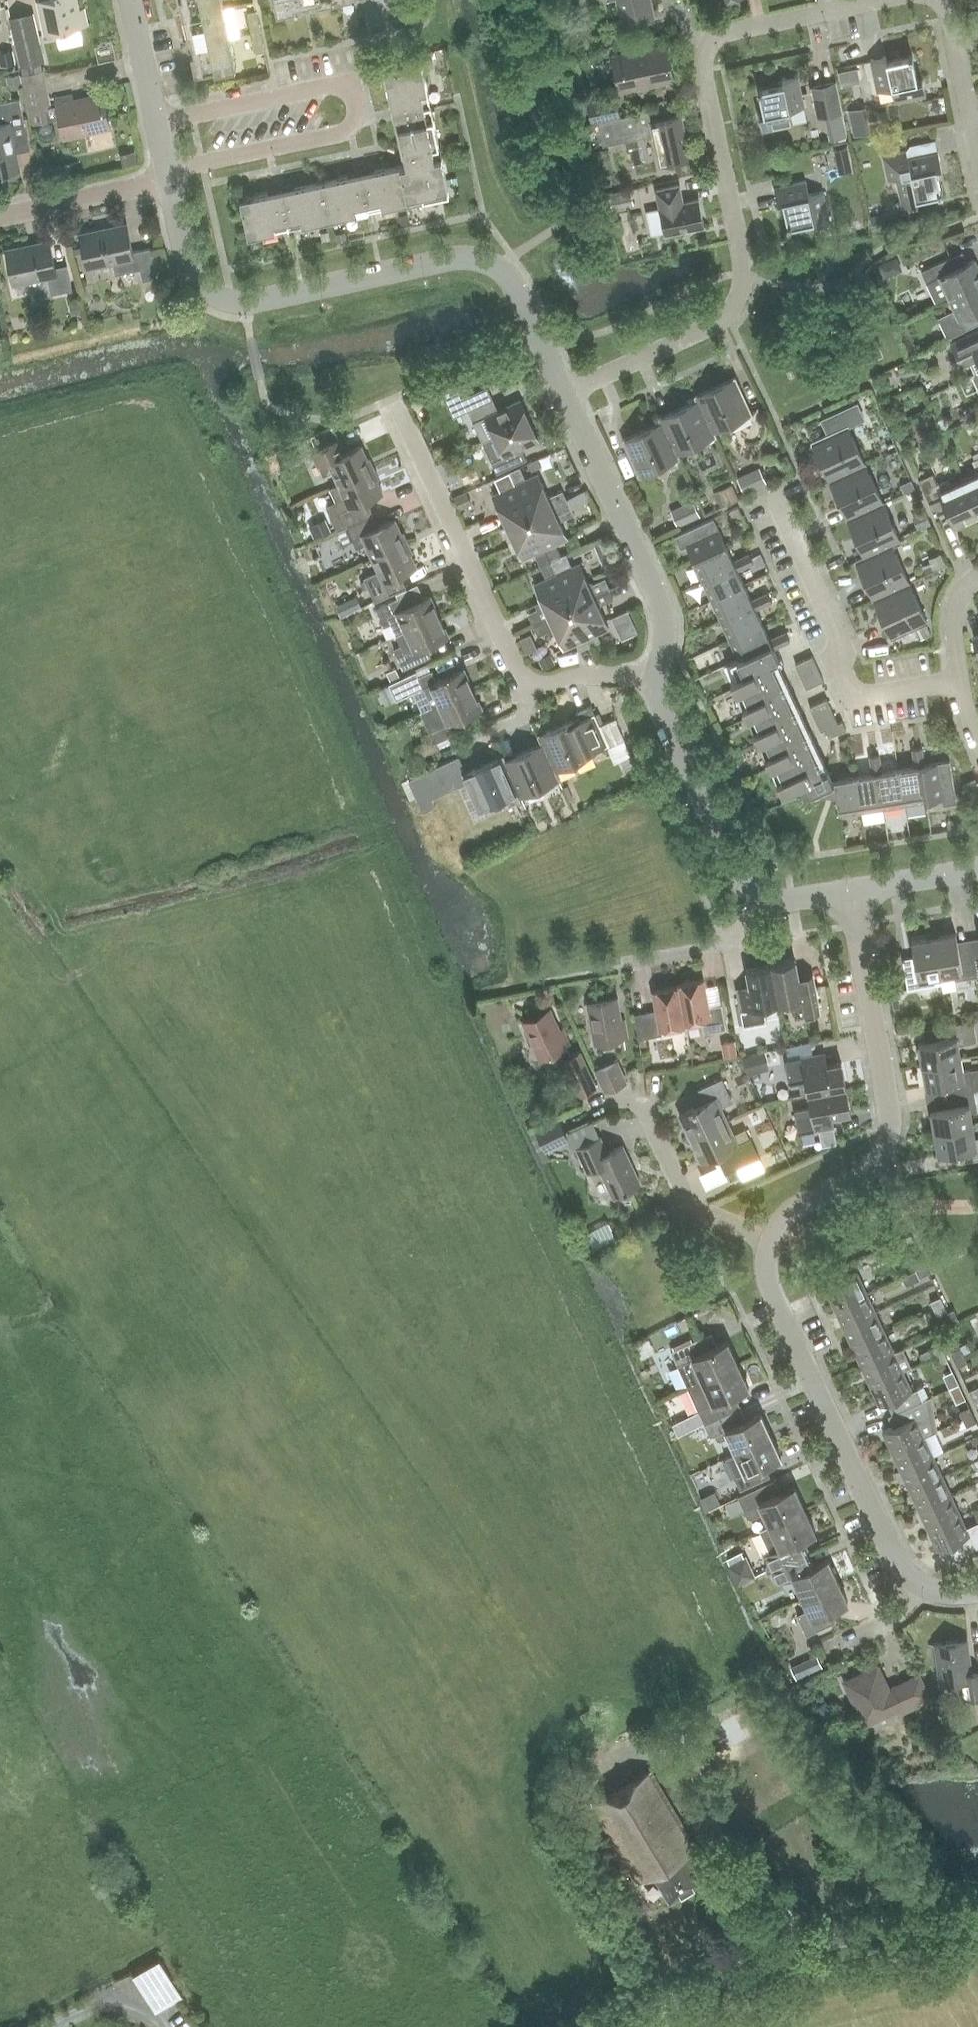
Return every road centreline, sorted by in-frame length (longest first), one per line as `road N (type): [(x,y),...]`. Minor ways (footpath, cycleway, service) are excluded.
road 1 (residential): [(565,395),(717,322),(737,304),(742,259),(703,65),(708,45),(724,33),(881,0)]
road 2 (residential): [(565,395),(502,272),(483,261),(220,301),(193,277),(169,182)]
road 3 (residential): [(977,1593),(928,1588),(893,1547),(771,1289),(768,1236)]
road 4 (residential): [(768,1236),(791,1212),(865,1175),(887,1150),(891,1115),(850,892)]
road 5 (residential): [(961,687),(865,698),(776,503)]
road 6 (residential): [(655,678),(664,637),(656,593),(565,395)]
road 7 (residential): [(541,685),(503,655),(403,420)]
road 8 (tertiary): [(877,1931),(792,1951),(632,2026)]
road 9 (residential): [(765,901),(736,879),(659,706),(655,678)]
road 10 (residential): [(768,1236),(686,1201),(653,1133),(593,1121)]
road 11 (residential): [(765,901),(728,947),(597,972)]
road 12 (residential): [(169,182),(131,0)]
road 13 (residential): [(169,182),(0,218)]
road 14 (residential): [(977,137),(943,0)]
road 15 (residential): [(977,870),(850,892)]

